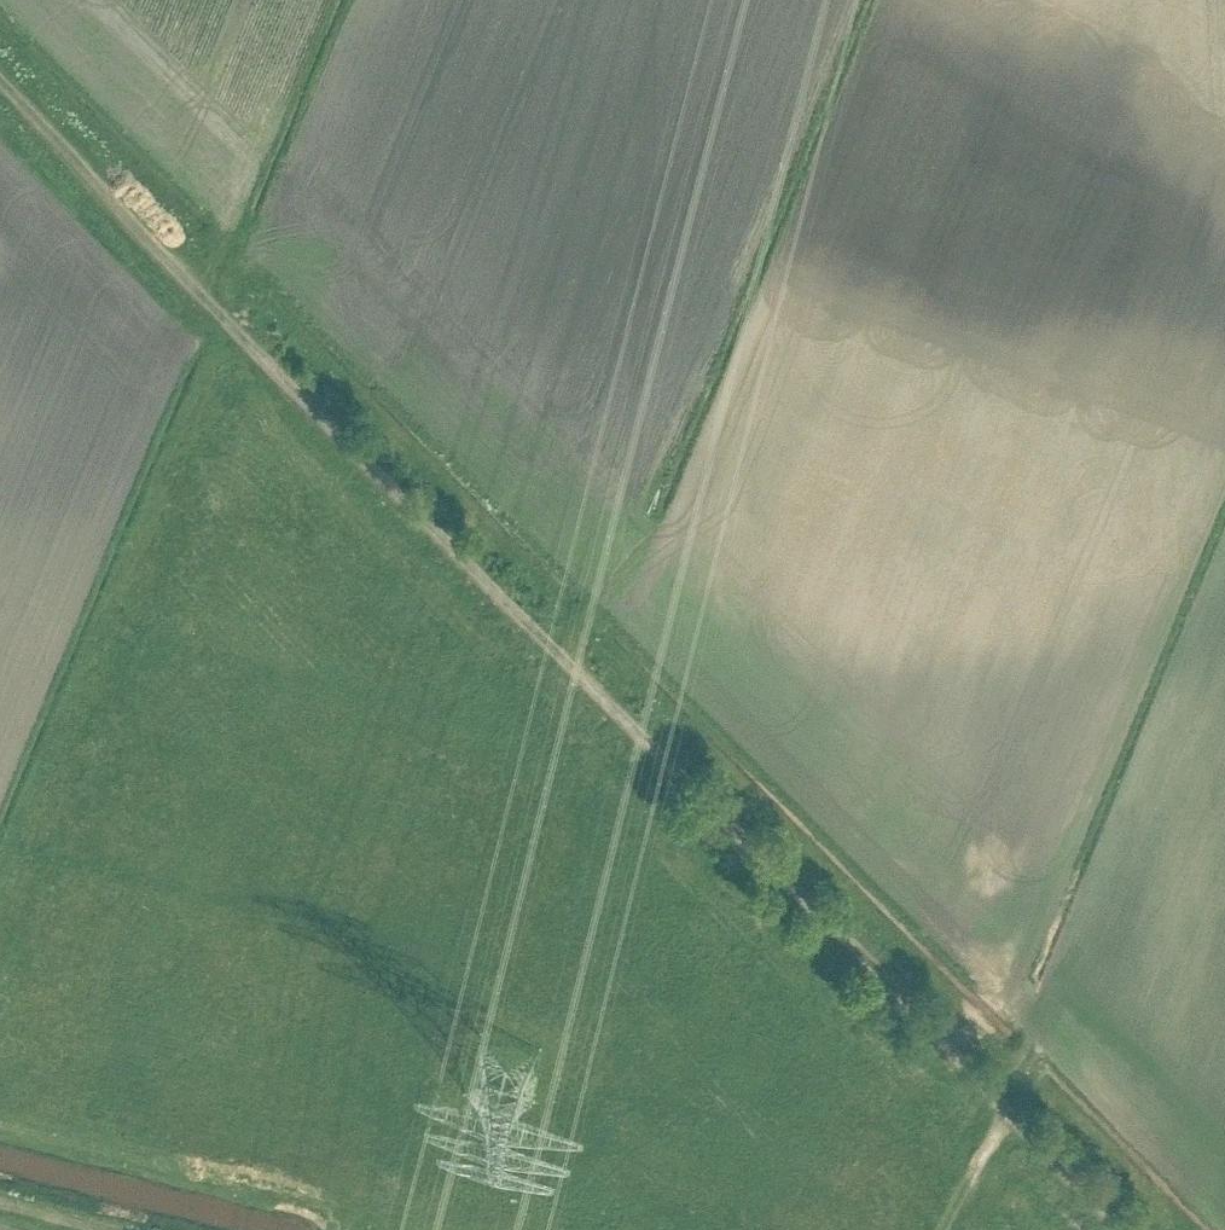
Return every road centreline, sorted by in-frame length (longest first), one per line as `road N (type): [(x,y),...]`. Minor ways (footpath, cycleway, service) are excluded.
road 1 (track): [(0,99),(1119,1229)]
road 2 (track): [(118,1229),(0,1199)]

